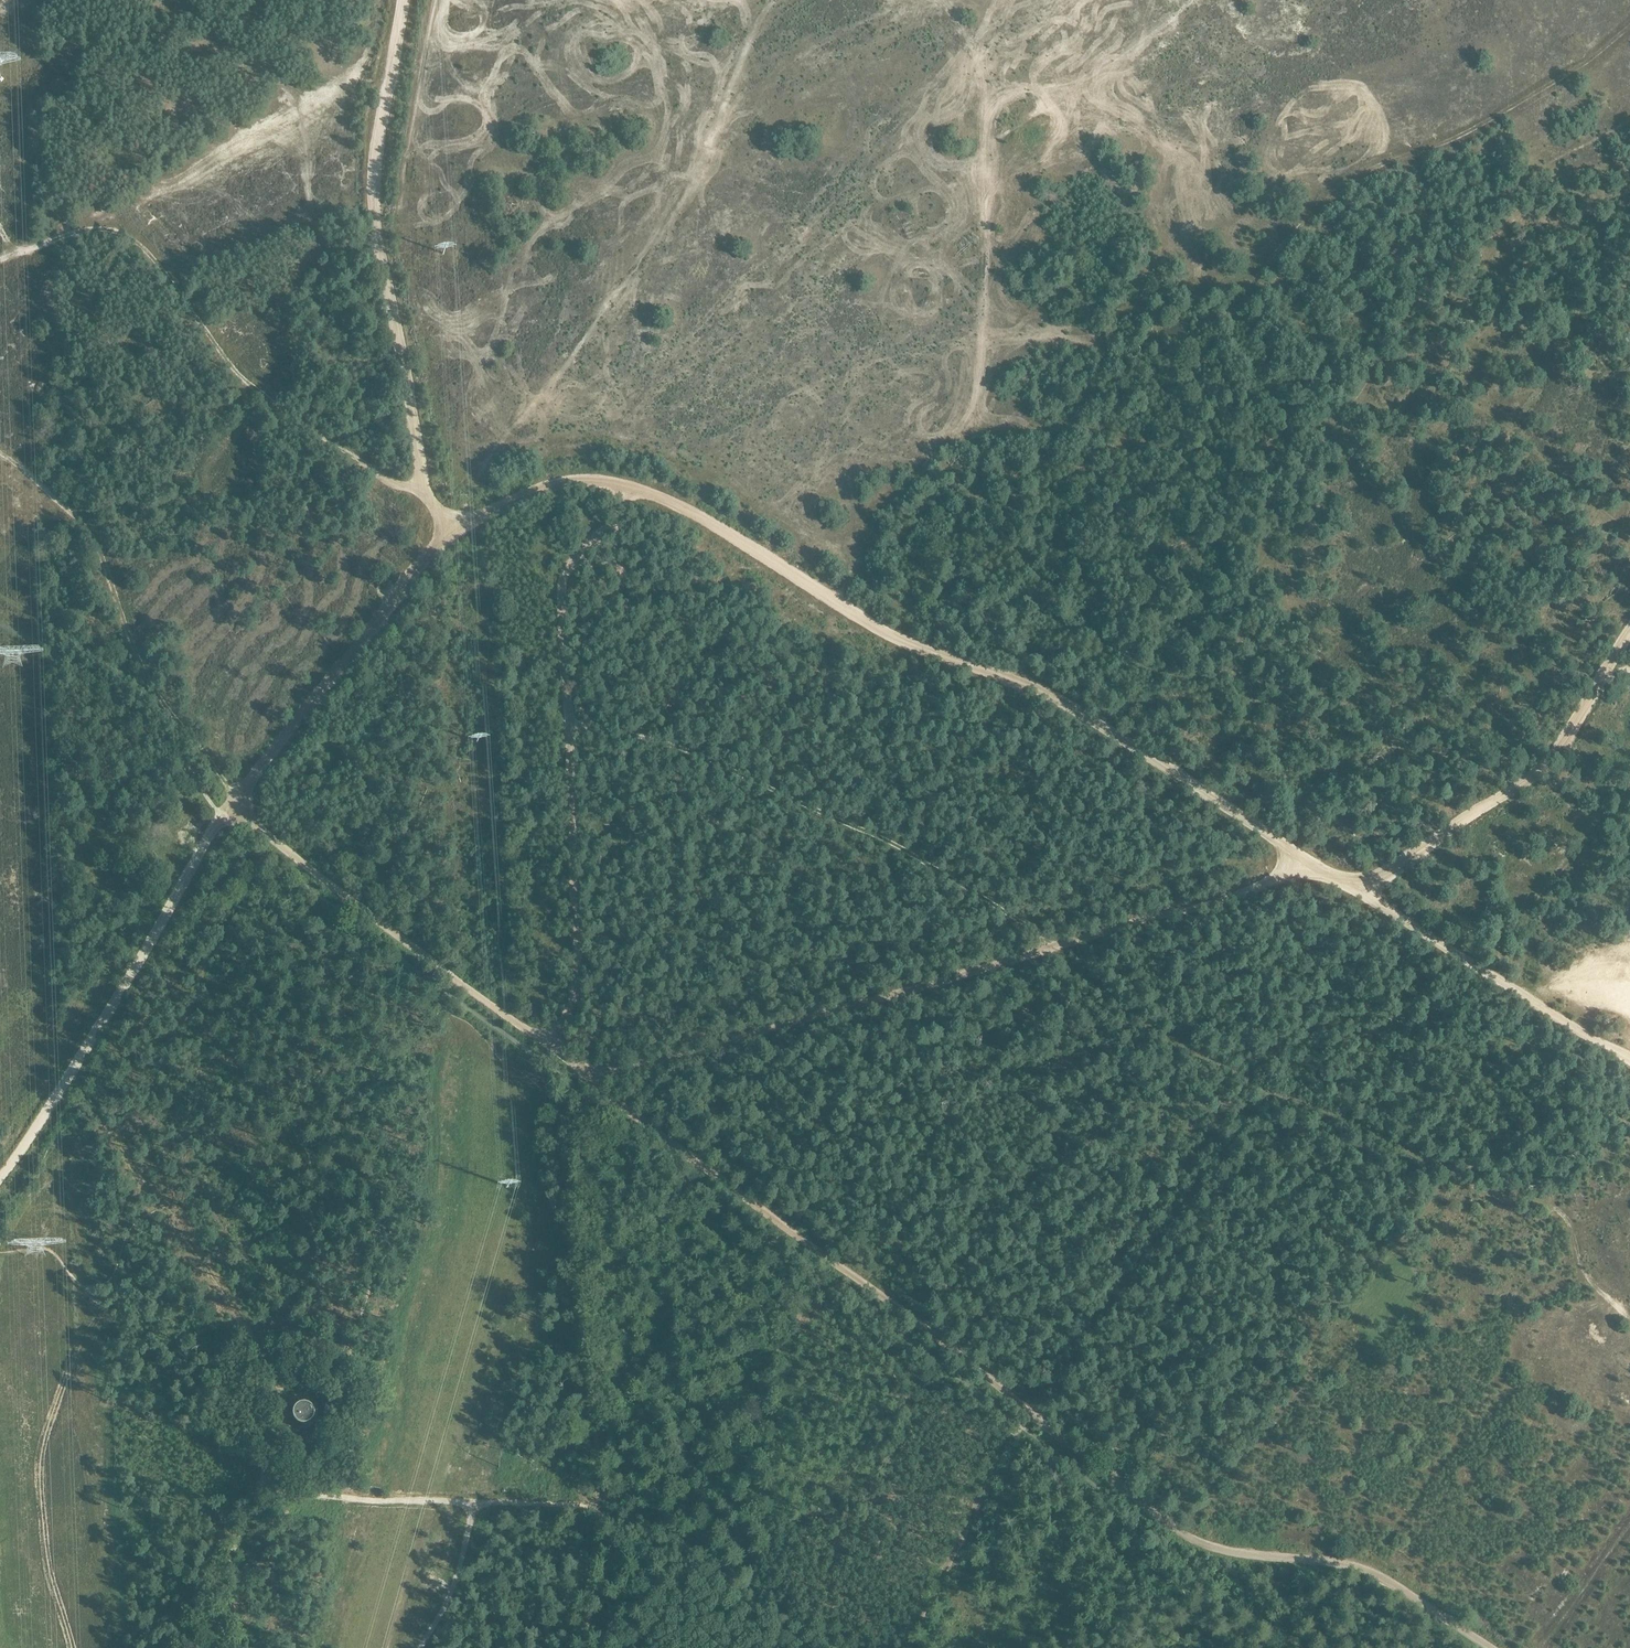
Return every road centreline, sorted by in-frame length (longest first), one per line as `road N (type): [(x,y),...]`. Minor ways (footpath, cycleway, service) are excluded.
road 1 (track): [(239,798),(457,530),(554,484),(609,482),(701,517),(907,643),(1063,701),(1629,1059)]
road 2 (track): [(588,1075),(701,1052),(1289,876),(1378,876),(1541,771),(1629,632)]
road 3 (track): [(239,798),(261,829),(370,916),(1030,1415)]
road 4 (track): [(1060,946),(1075,968),(1162,1036),(1477,1189),(1556,1209),(1585,1273),(1629,1319)]
road 5 (track): [(547,1046),(578,971),(561,587),(568,564),(606,531),(630,487)]
road 6 (track): [(404,0),(375,161),(376,221),(424,491),(457,530)]
road 7 (track): [(1030,1415),(1188,1537),(1221,1550),(1374,1573),(1489,1647)]
road 8 (track): [(260,1494),(285,1393),(169,1207),(92,1110),(75,1065)]
road 9 (track): [(598,1511),(557,1110),(576,1065)]
road 10 (track): [(0,260),(85,230),(394,56)]
road 11 (track): [(85,230),(141,244),(244,383),(373,470),(424,491)]
road 12 (track): [(0,596),(158,702),(239,798)]
road 13 (track): [(75,1065),(239,798)]
road 14 (track): [(150,697),(82,524),(0,454)]
road 15 (track): [(1527,997),(1537,899),(1601,824),(1629,819)]
road 16 (track): [(185,1647),(260,1494)]
road 17 (track): [(0,1179),(75,1065)]
road 18 (track): [(598,1511),(587,1647)]

